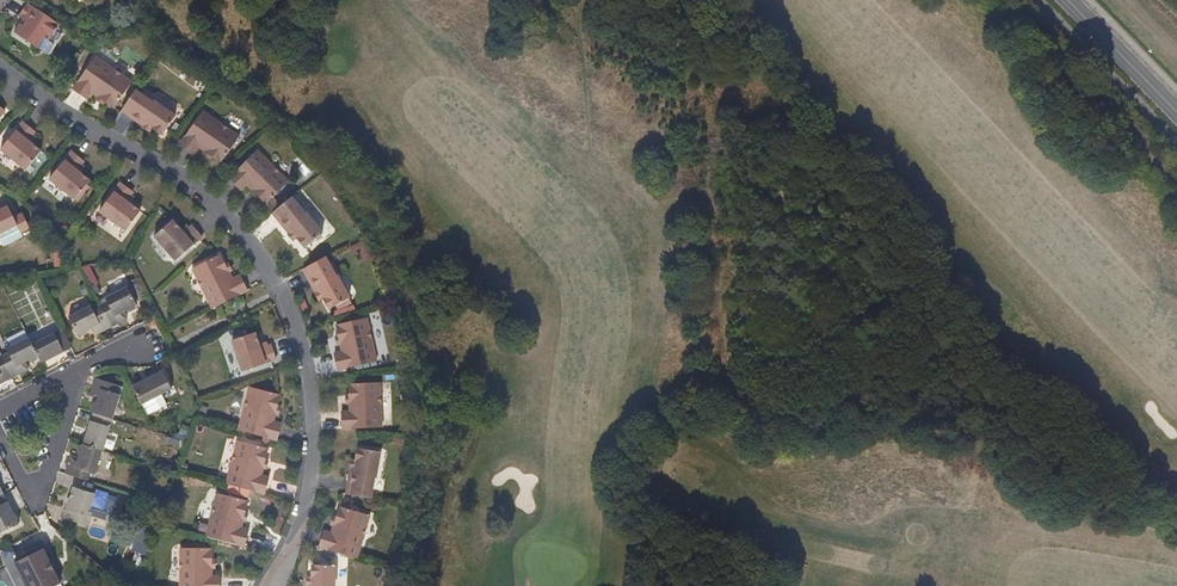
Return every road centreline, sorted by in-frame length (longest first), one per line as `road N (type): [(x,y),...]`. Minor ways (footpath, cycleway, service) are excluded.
road 1 (residential): [(0,69),(196,191),(246,238),(283,298),(307,369),(314,452),(278,585)]
road 2 (residential): [(0,446),(19,484),(33,489),(44,479),(77,371)]
road 3 (secondary): [(1067,0),(1176,114)]

